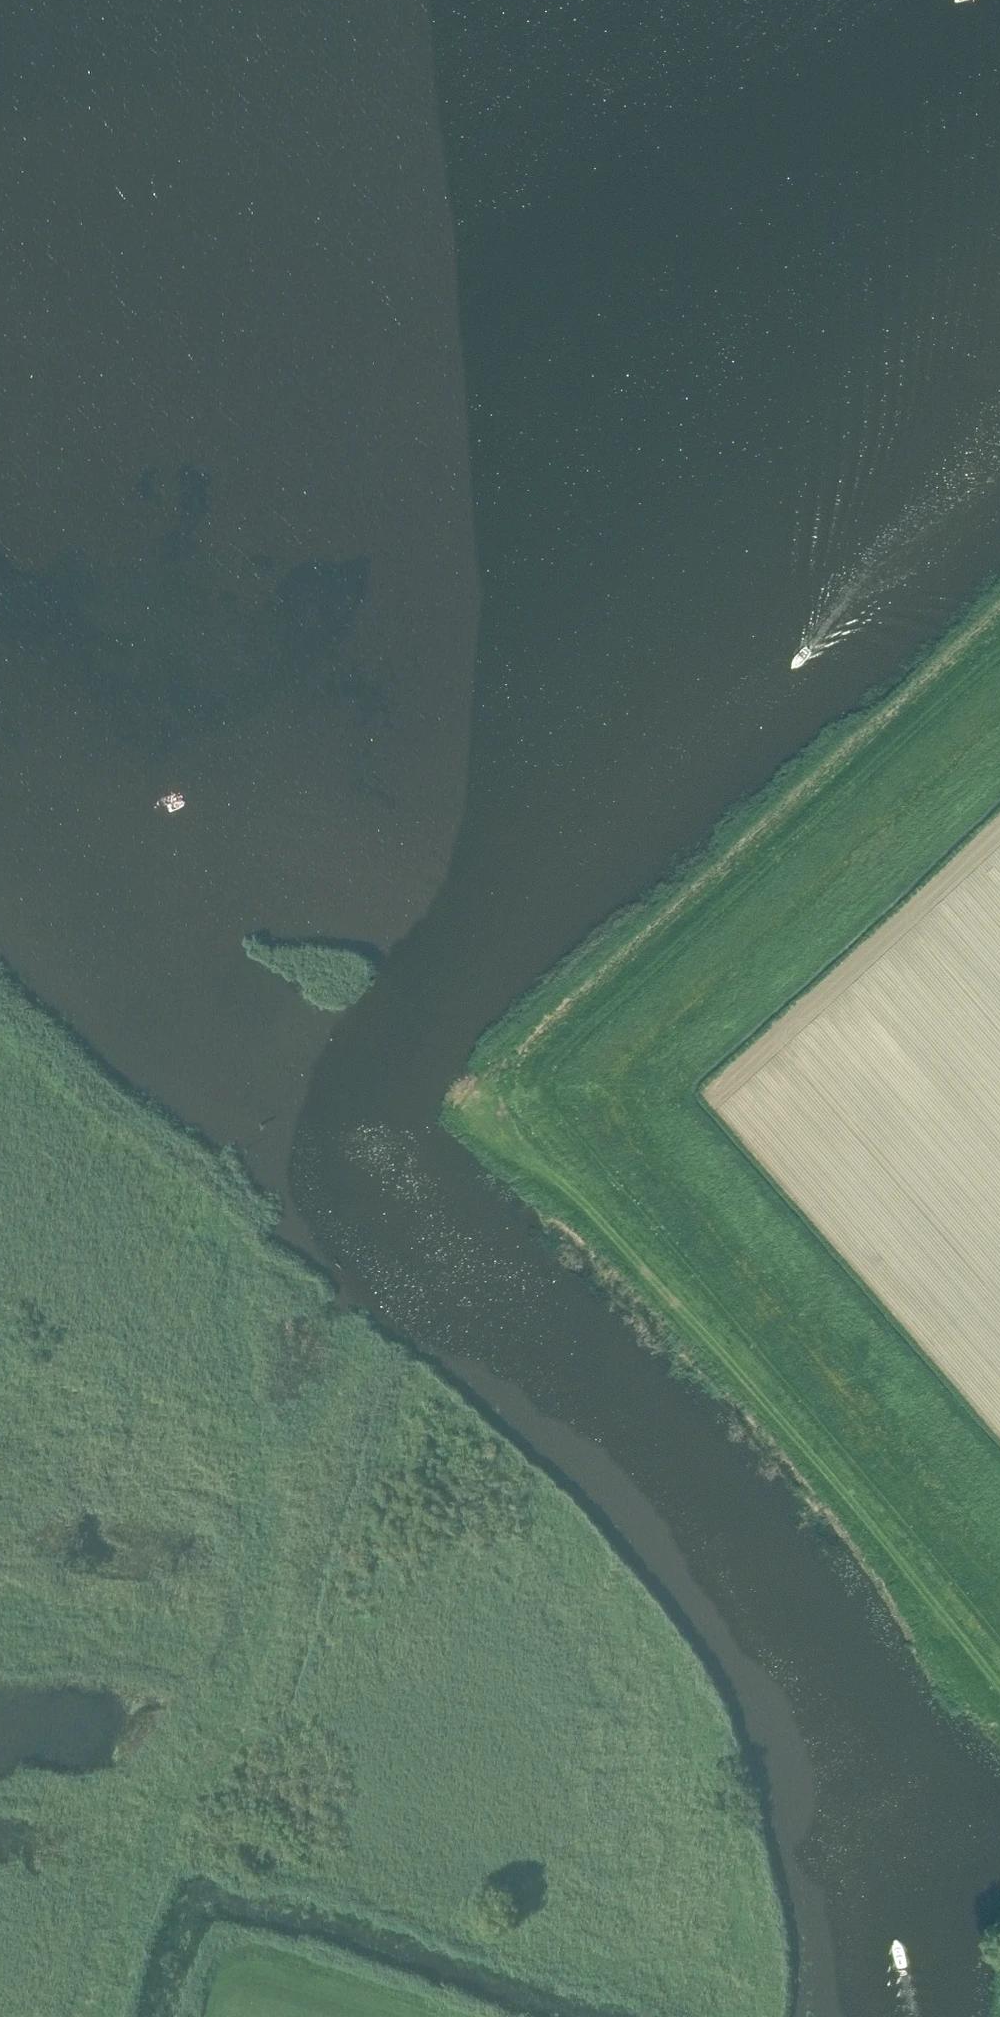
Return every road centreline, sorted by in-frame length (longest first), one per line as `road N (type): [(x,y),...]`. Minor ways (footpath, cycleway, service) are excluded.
road 1 (track): [(0,1845),(142,1856),(158,1805),(232,1708),(240,1681),(231,1657),(186,1636),(0,1609)]

